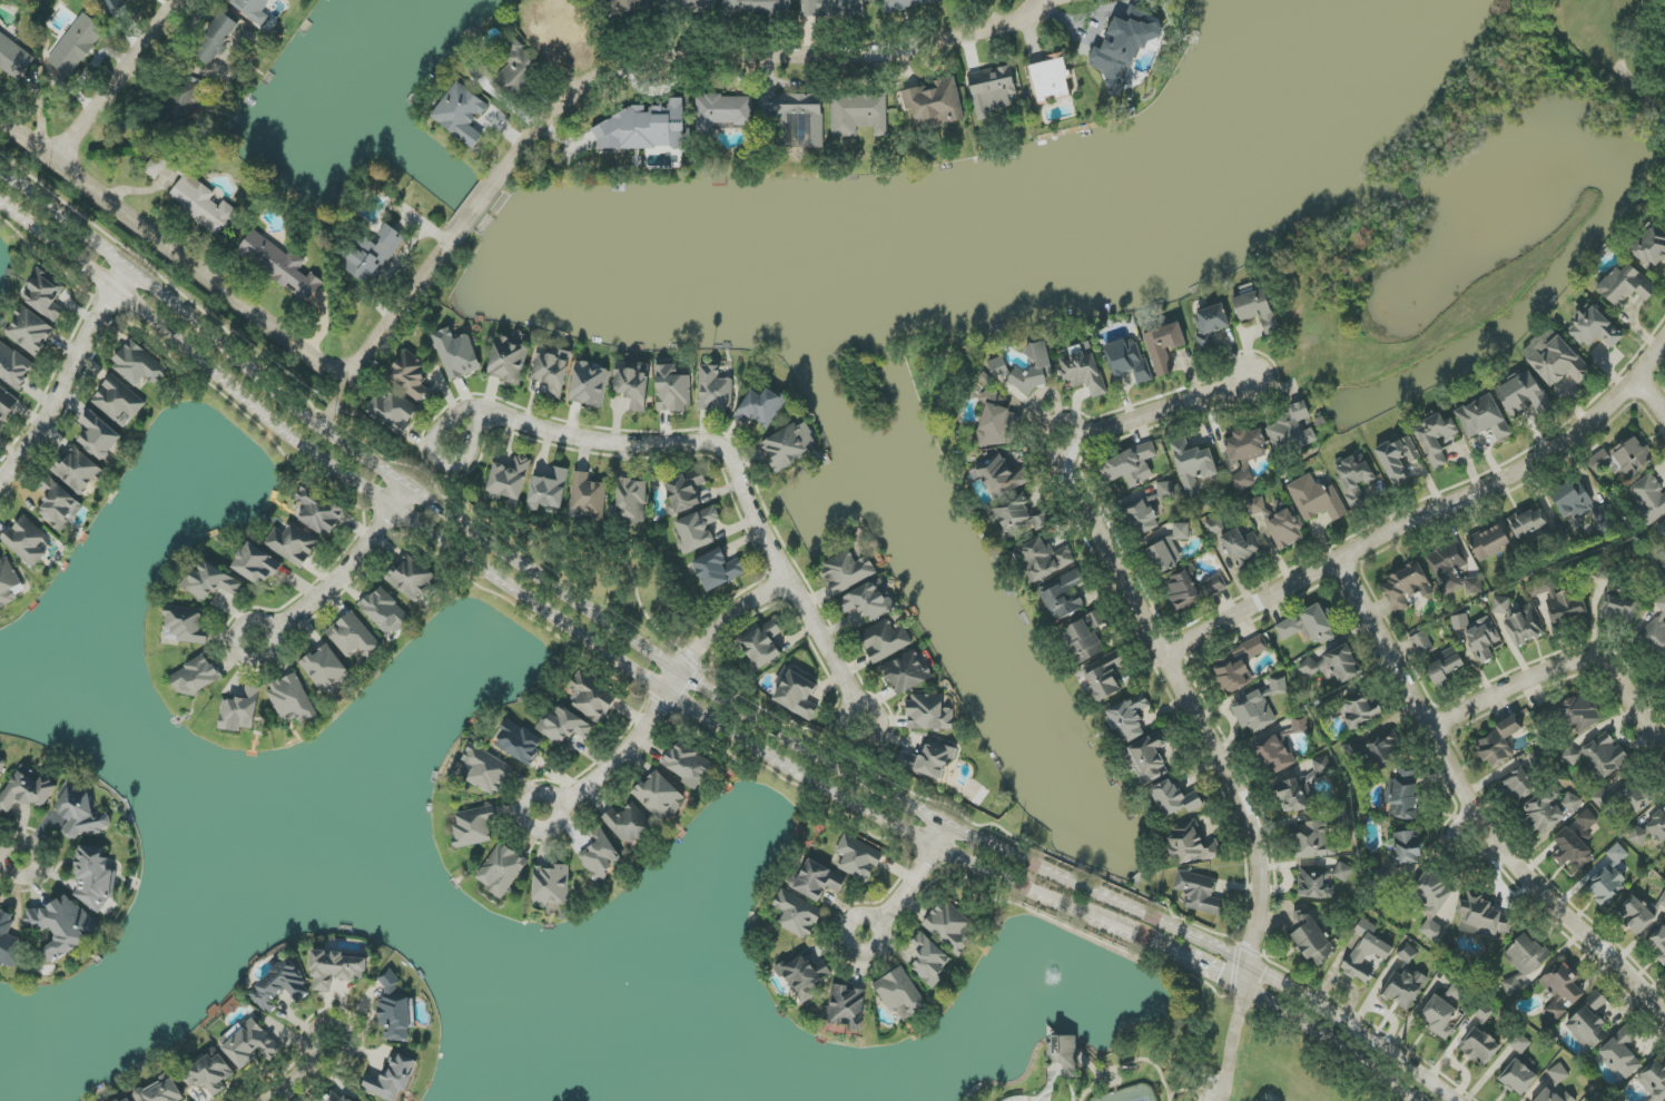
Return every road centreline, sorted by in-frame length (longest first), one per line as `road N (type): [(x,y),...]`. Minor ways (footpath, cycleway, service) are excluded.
road 1 (tertiary): [(1452,1100),(1349,1026),(1248,967),(943,824),(678,671),(311,420),(0,171)]
road 2 (tertiary): [(0,202),(297,443),(664,694),(932,847),(1243,992),(1413,1100)]
road 3 (residential): [(1243,992),(1258,910),(1257,852),(1075,439),(1250,379)]
road 4 (residential): [(857,733),(848,691),(723,450),(602,443),(496,414),(481,411),(465,410),(435,438),(436,464),(465,464),(490,413)]
road 5 (residential): [(500,179),(584,85),(634,62),(891,51),(1002,27),(1041,0)]
road 6 (residential): [(1664,341),(1597,419),(1511,476),(1173,649)]
road 7 (residential): [(1664,1009),(1491,830),(1346,557)]
road 8 (residential): [(344,374),(319,367),(0,120)]
road 9 (residential): [(1664,738),(1617,663),(1575,662),(1435,724)]
road 10 (residential): [(129,272),(45,422),(0,482)]
road 11 (residential): [(56,163),(177,0)]
road 12 (residential): [(406,488),(344,571),(275,629)]
road 13 (residential): [(678,671),(641,735),(559,806)]
road 14 (residential): [(344,374),(365,358),(457,235)]
road 15 (residential): [(678,671),(743,609),(789,580)]
road 16 (residential): [(943,824),(906,893),(864,938)]
road 17 (residential): [(246,620),(259,618),(275,629),(269,656),(248,659),(238,649),(235,637),(246,620)]

